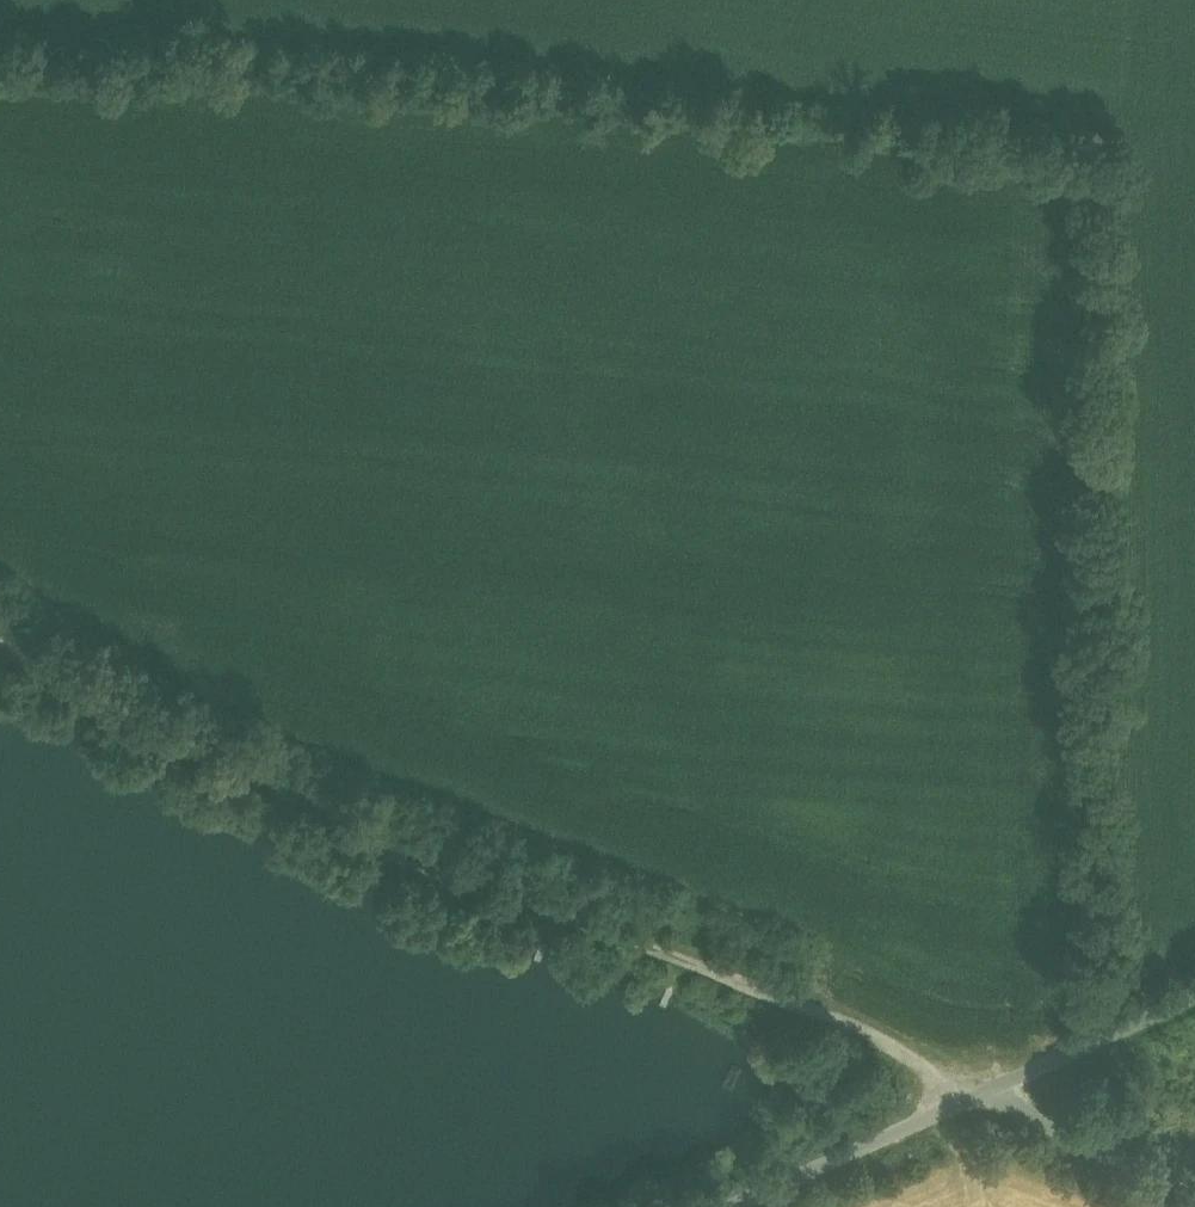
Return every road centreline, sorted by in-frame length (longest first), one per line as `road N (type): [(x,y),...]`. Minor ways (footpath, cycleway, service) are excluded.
road 1 (track): [(986,1095),(454,872),(0,642)]
road 2 (residential): [(986,1095),(725,1206)]
road 3 (residential): [(1194,1000),(986,1095)]
road 4 (residential): [(1194,1186),(986,1095)]

